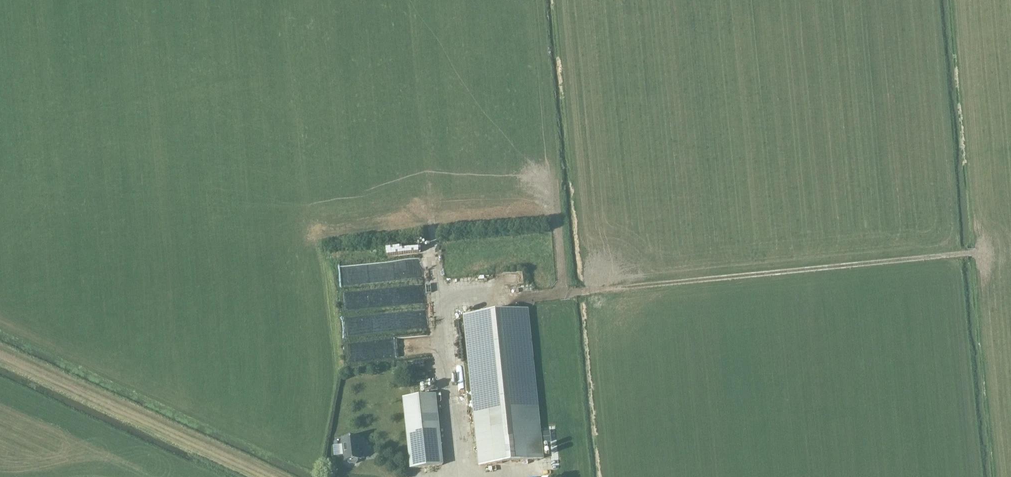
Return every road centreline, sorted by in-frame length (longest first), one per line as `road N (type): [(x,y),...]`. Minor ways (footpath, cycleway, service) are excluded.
road 1 (track): [(976,252),(562,292),(553,181)]

